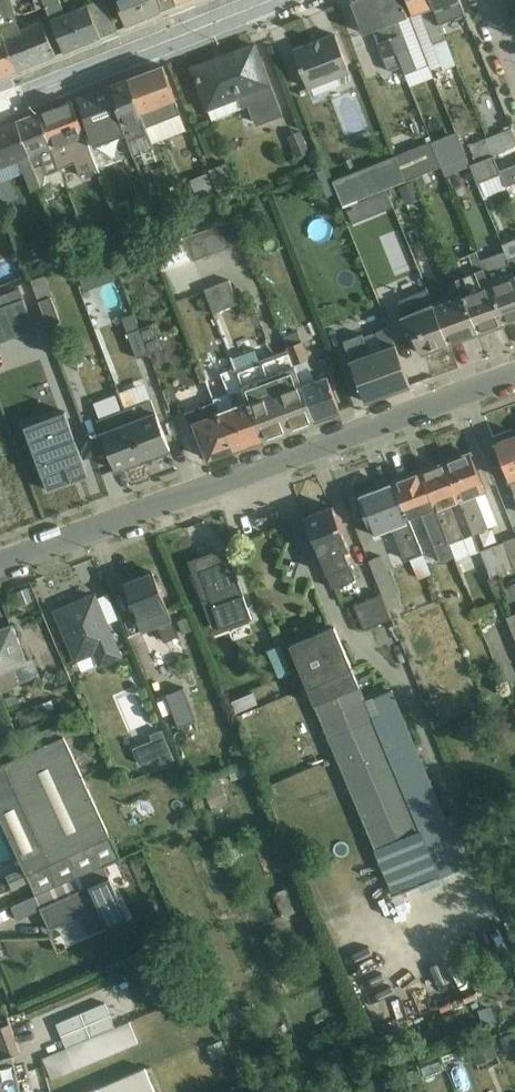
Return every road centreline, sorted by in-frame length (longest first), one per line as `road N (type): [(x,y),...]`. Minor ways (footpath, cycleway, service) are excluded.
road 1 (residential): [(514,371),(0,563)]
road 2 (tertiary): [(0,107),(264,0)]

